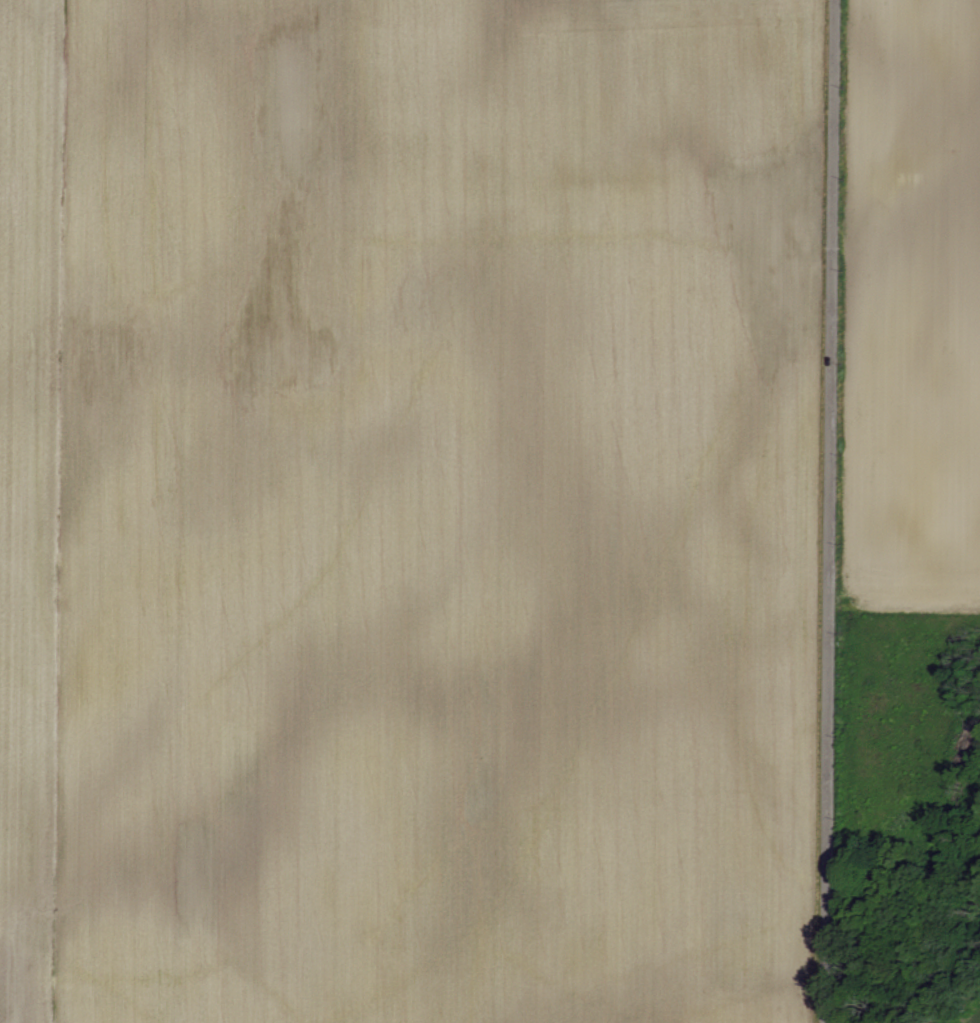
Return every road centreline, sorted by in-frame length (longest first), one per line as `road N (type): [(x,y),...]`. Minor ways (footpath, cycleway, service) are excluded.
road 1 (tertiary): [(825,1022),(836,0)]

